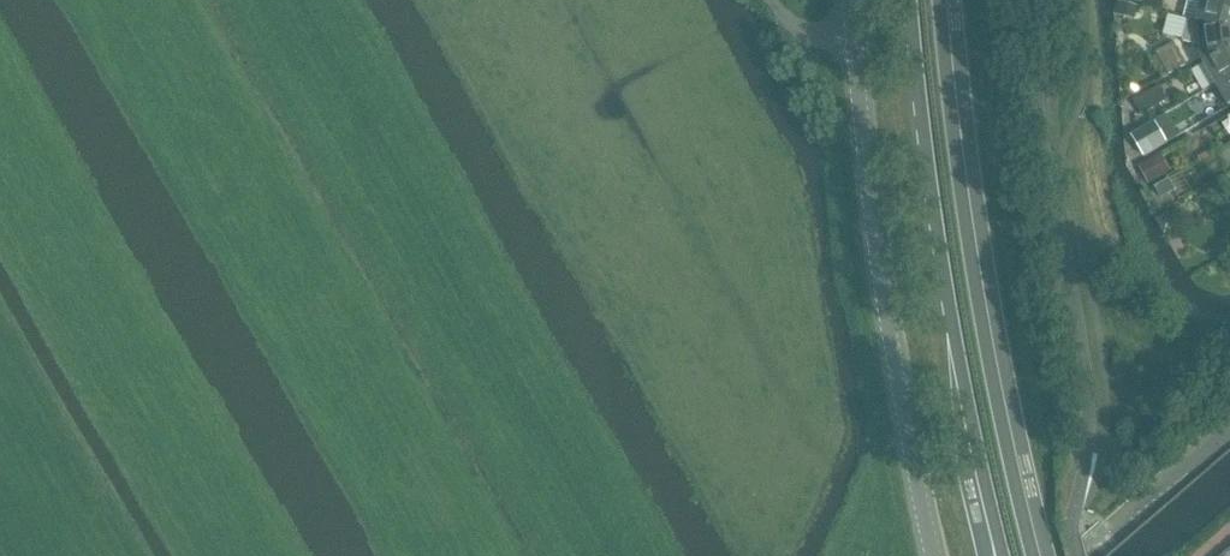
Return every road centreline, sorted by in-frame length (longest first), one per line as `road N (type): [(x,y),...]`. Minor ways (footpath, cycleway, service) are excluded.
road 1 (primary): [(1035,555),(964,209),(942,0)]
road 2 (primary): [(909,0),(931,210),(997,555)]
road 3 (unclassified): [(934,555),(889,335),(852,0)]
road 4 (unclassified): [(1091,555),(1229,434)]

